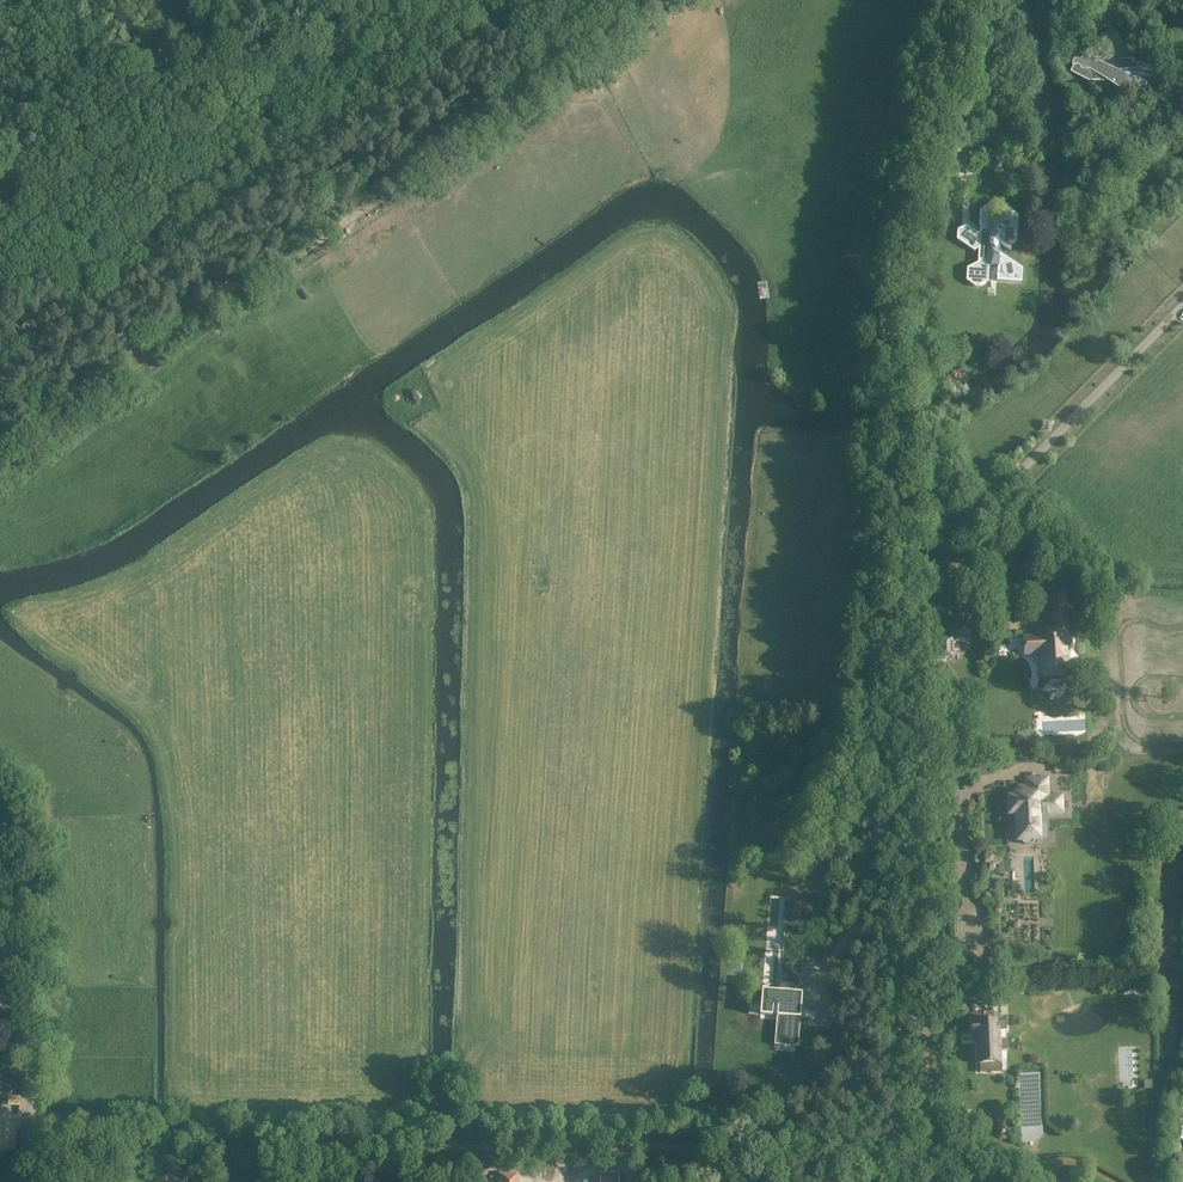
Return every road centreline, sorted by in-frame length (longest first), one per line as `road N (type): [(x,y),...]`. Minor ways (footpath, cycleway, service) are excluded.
road 1 (unclassified): [(928,1181),(889,359),(895,278),(971,0)]
road 2 (track): [(1119,1181),(1054,1152),(946,1160),(25,1151)]
road 3 (track): [(0,472),(678,0)]
road 4 (unclassified): [(0,1181),(25,1151),(30,1120),(22,830),(0,793)]
road 5 (track): [(0,162),(97,157),(217,108),(287,56),(339,0)]
road 6 (track): [(1182,306),(1020,474),(968,519),(897,555)]
road 7 (track): [(128,0),(131,41),(118,93),(0,233)]

